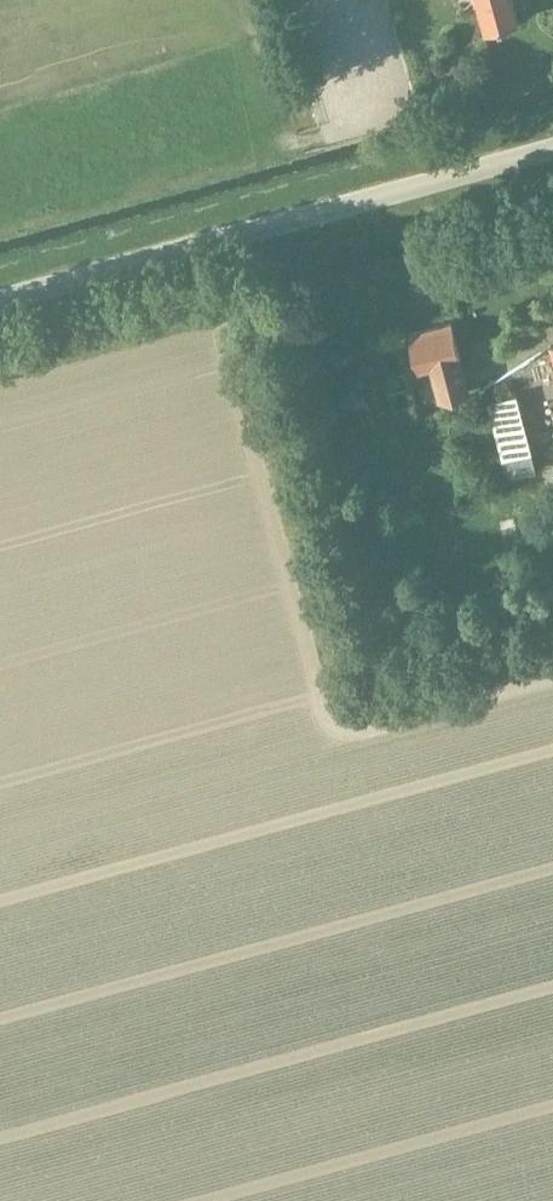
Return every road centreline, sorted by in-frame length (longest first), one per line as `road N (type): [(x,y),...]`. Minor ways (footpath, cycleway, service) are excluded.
road 1 (unclassified): [(0,300),(552,149)]

